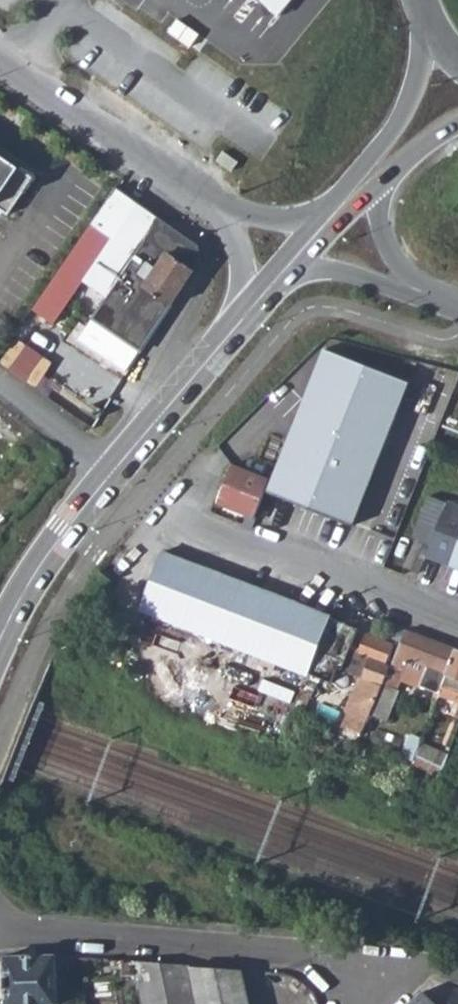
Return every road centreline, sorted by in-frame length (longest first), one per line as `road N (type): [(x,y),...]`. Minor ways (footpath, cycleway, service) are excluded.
road 1 (secondary): [(0,639),(65,531),(245,315)]
road 2 (residential): [(358,994),(315,960),(0,929)]
road 3 (residential): [(178,512),(457,624)]
road 4 (unclassified): [(0,57),(227,214)]
road 5 (secondary): [(426,23),(408,104),(351,195)]
road 6 (residential): [(288,266),(435,296)]
road 7 (residential): [(435,296),(392,256),(377,177)]

